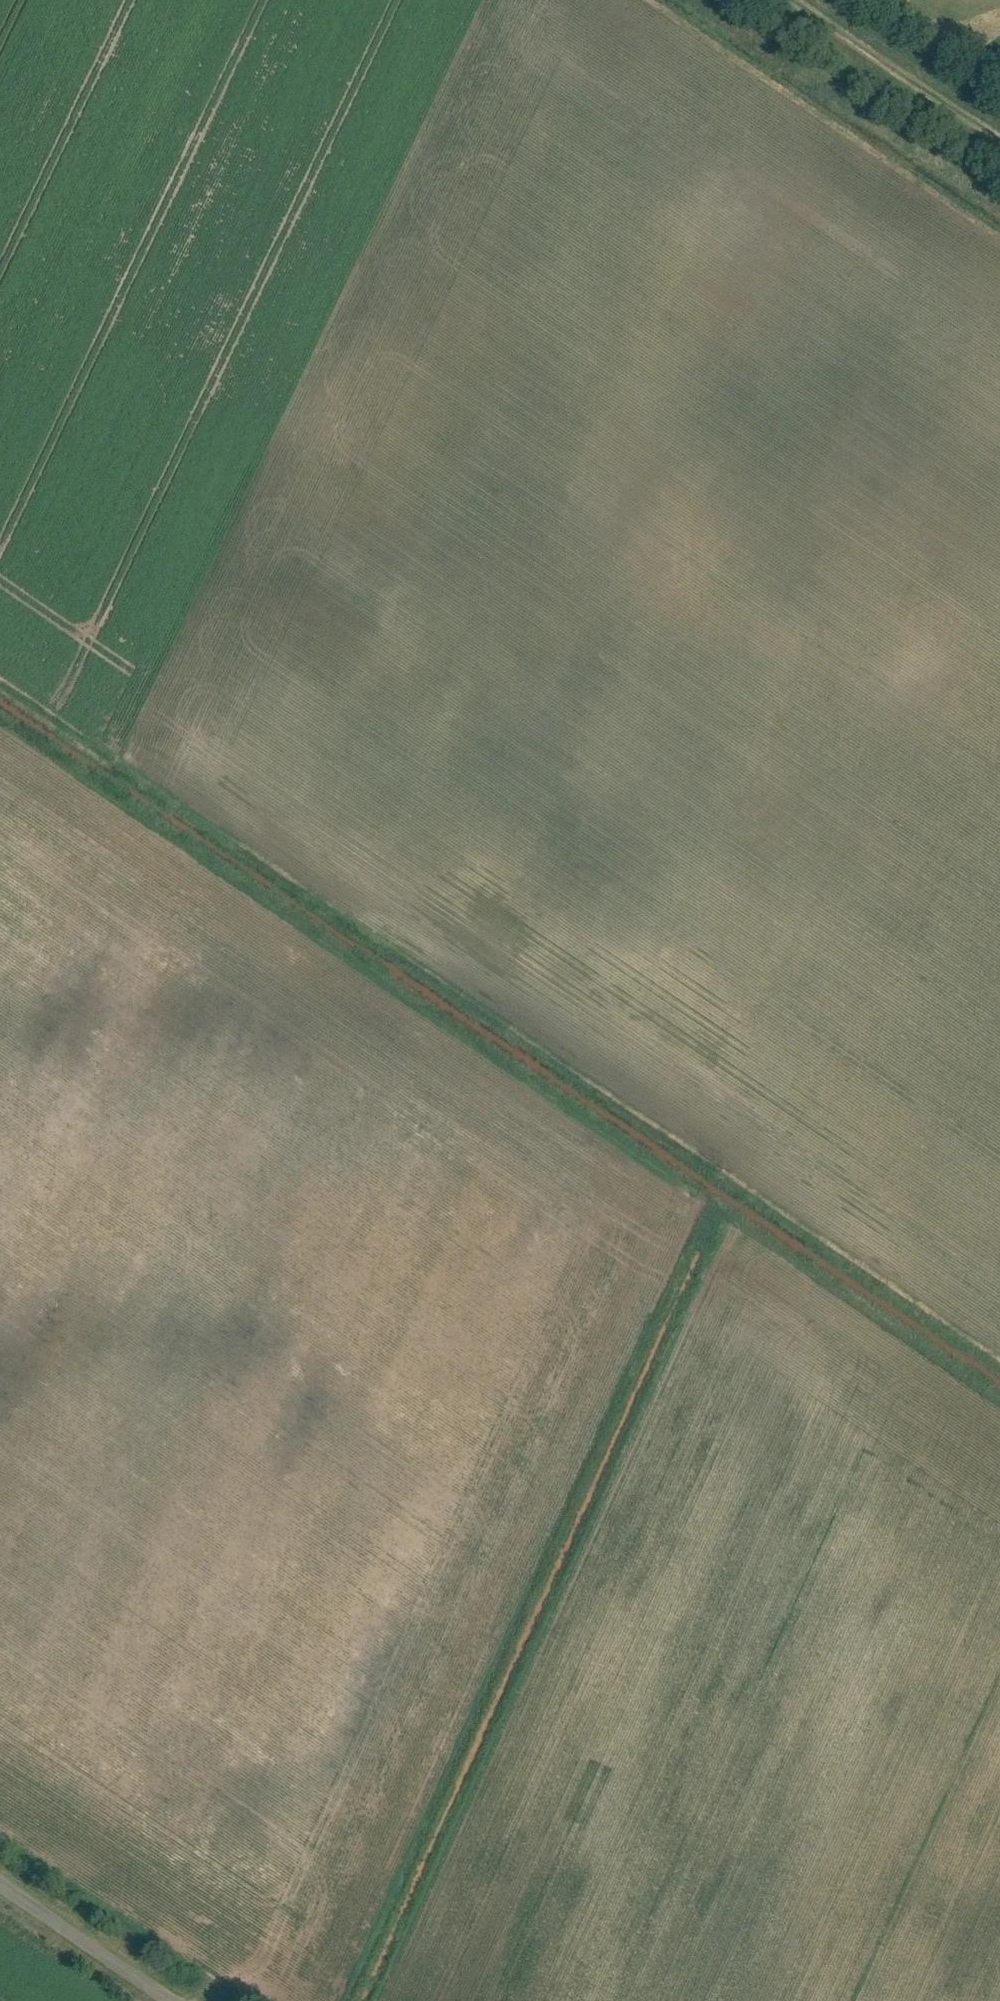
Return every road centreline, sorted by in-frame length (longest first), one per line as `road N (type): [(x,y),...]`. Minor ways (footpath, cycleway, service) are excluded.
road 1 (track): [(999,140),(790,0)]
road 2 (unclassified): [(173,2000),(0,1884)]

